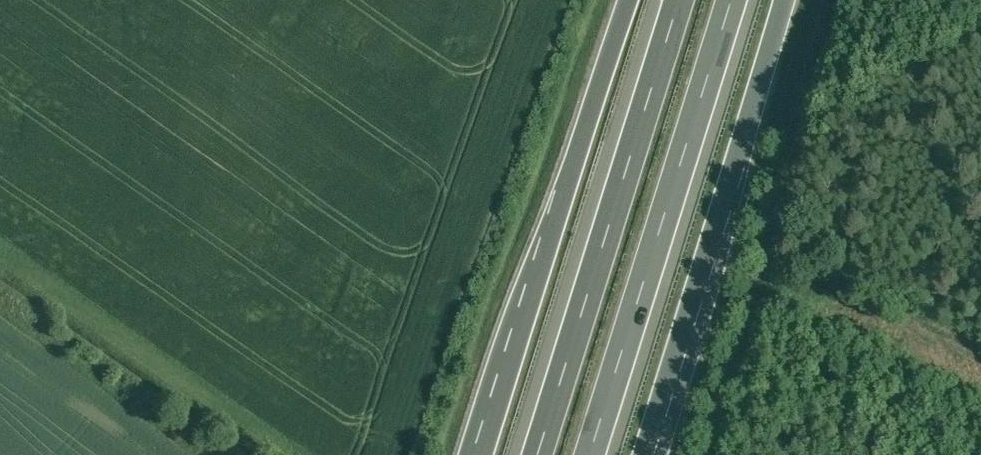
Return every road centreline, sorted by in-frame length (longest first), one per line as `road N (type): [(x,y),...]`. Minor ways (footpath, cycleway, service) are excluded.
road 1 (motorway): [(629,0),(484,454)]
road 2 (motorway): [(590,454),(732,0)]
road 3 (motorway): [(643,454),(784,0)]
road 4 (motorway): [(680,0),(539,454)]

